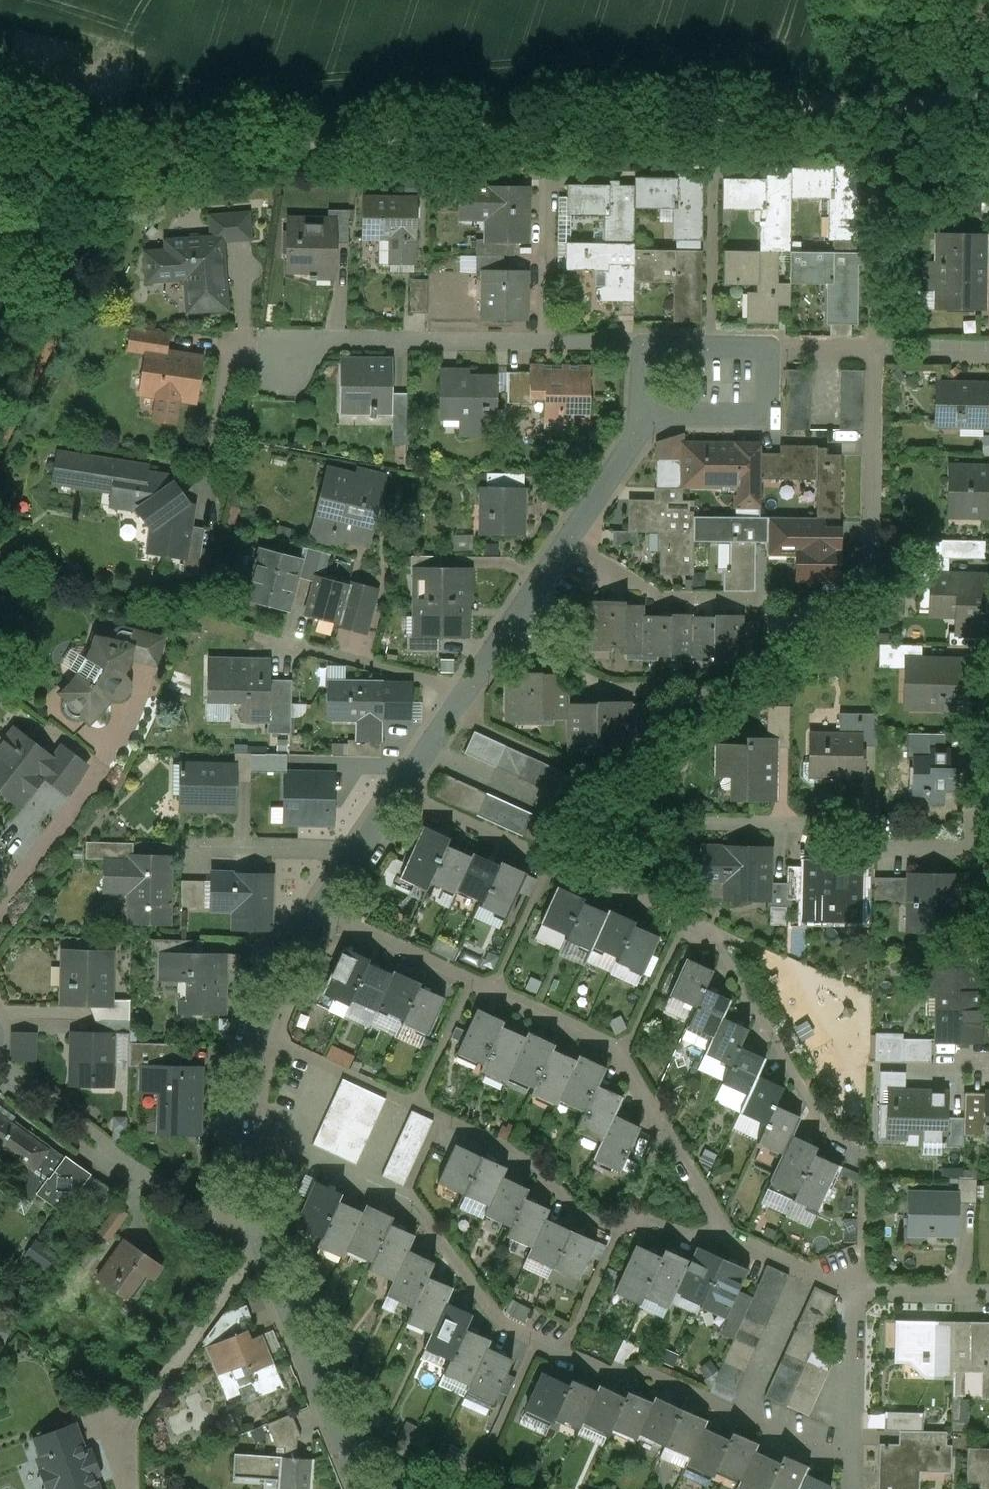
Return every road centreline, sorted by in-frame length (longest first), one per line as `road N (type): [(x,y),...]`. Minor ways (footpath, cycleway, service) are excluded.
road 1 (track): [(0,127),(122,149),(197,151),(988,97)]
road 2 (residential): [(260,1221),(251,1101),(260,1030),(280,973),(650,416)]
road 3 (residential): [(649,345),(291,342)]
road 4 (residential): [(0,1070),(207,1215),(260,1221)]
road 5 (residential): [(977,852),(895,853),(854,828),(686,824)]
road 6 (residential): [(370,1488),(260,1221)]
road 7 (residential): [(650,416),(777,415),(778,347)]
road 8 (residential): [(854,1457),(861,1291)]
road 9 (residential): [(741,1414),(806,1268)]
road 10 (residential): [(778,347),(649,345)]
road 11 (residential): [(988,1294),(861,1291)]
road 12 (residential): [(778,347),(904,349)]
road 13 (residential): [(854,1457),(830,1454),(741,1414)]

